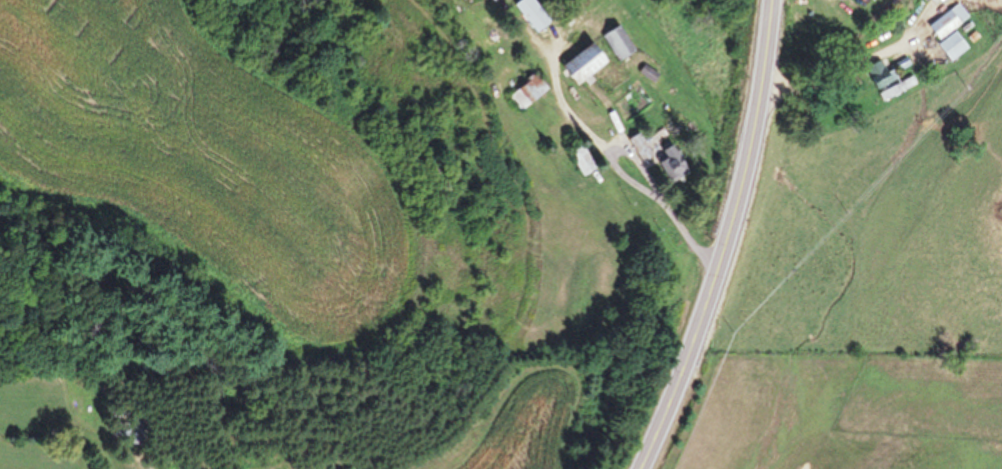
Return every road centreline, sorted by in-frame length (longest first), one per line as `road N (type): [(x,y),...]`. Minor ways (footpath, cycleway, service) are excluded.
road 1 (primary): [(640,468),(723,259),(751,147),(772,0)]

